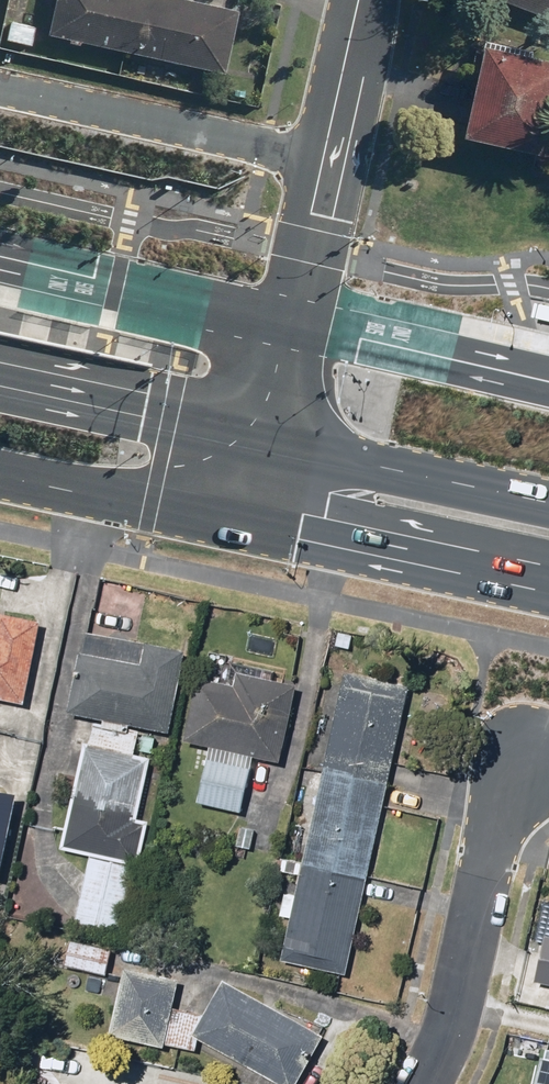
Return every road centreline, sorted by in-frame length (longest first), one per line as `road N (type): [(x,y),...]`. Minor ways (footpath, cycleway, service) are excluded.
road 1 (residential): [(359,0),(263,438)]
road 2 (residential): [(426,1083),(453,1023),(500,806),(525,757)]
road 3 (primary): [(548,580),(243,516)]
road 4 (primary): [(263,438),(548,503)]
road 5 (primary): [(0,373),(263,438)]
road 6 (primary): [(243,516),(0,472)]

